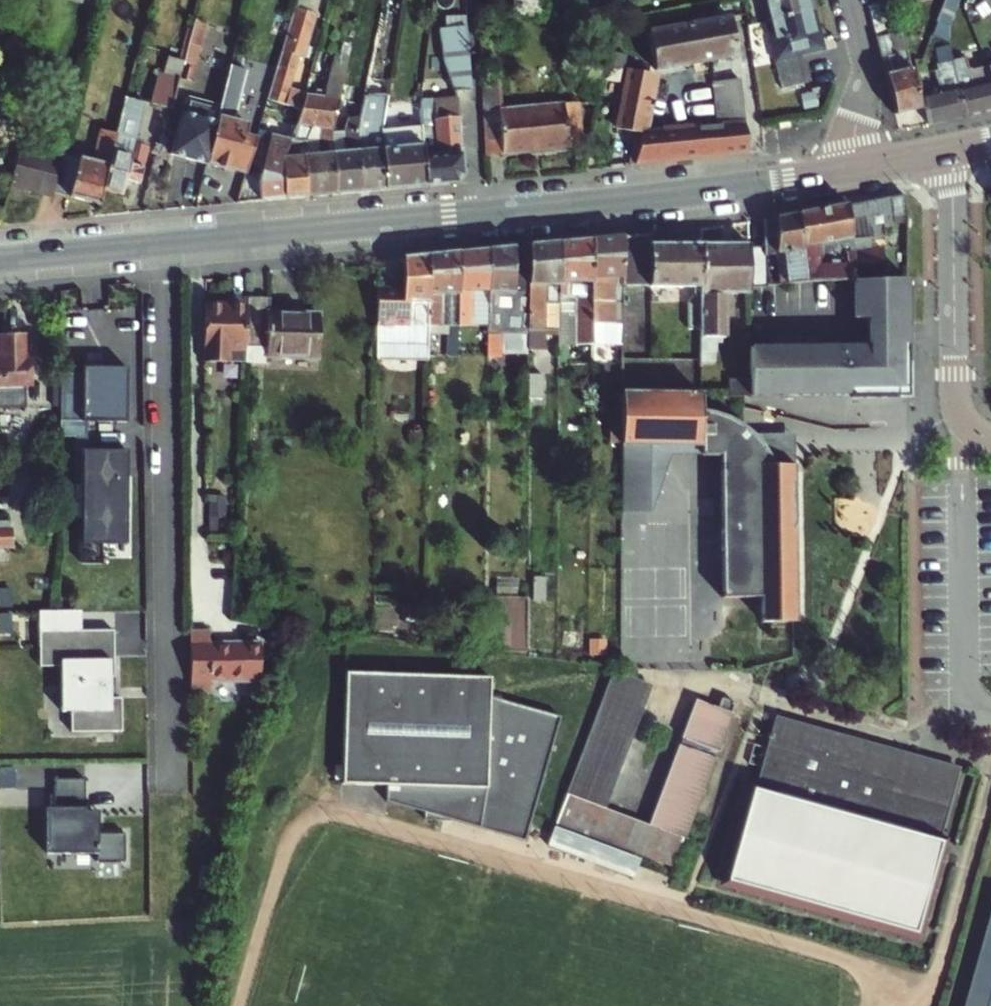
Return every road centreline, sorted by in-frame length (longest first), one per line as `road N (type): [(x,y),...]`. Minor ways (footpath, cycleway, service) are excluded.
road 1 (secondary): [(860,168),(670,198),(163,246)]
road 2 (residential): [(163,246),(171,776)]
road 3 (residential): [(952,150),(956,402),(963,423),(990,438)]
road 4 (residential): [(860,168),(855,130),(863,52),(852,0)]
road 5 (secondary): [(163,246),(0,261)]

